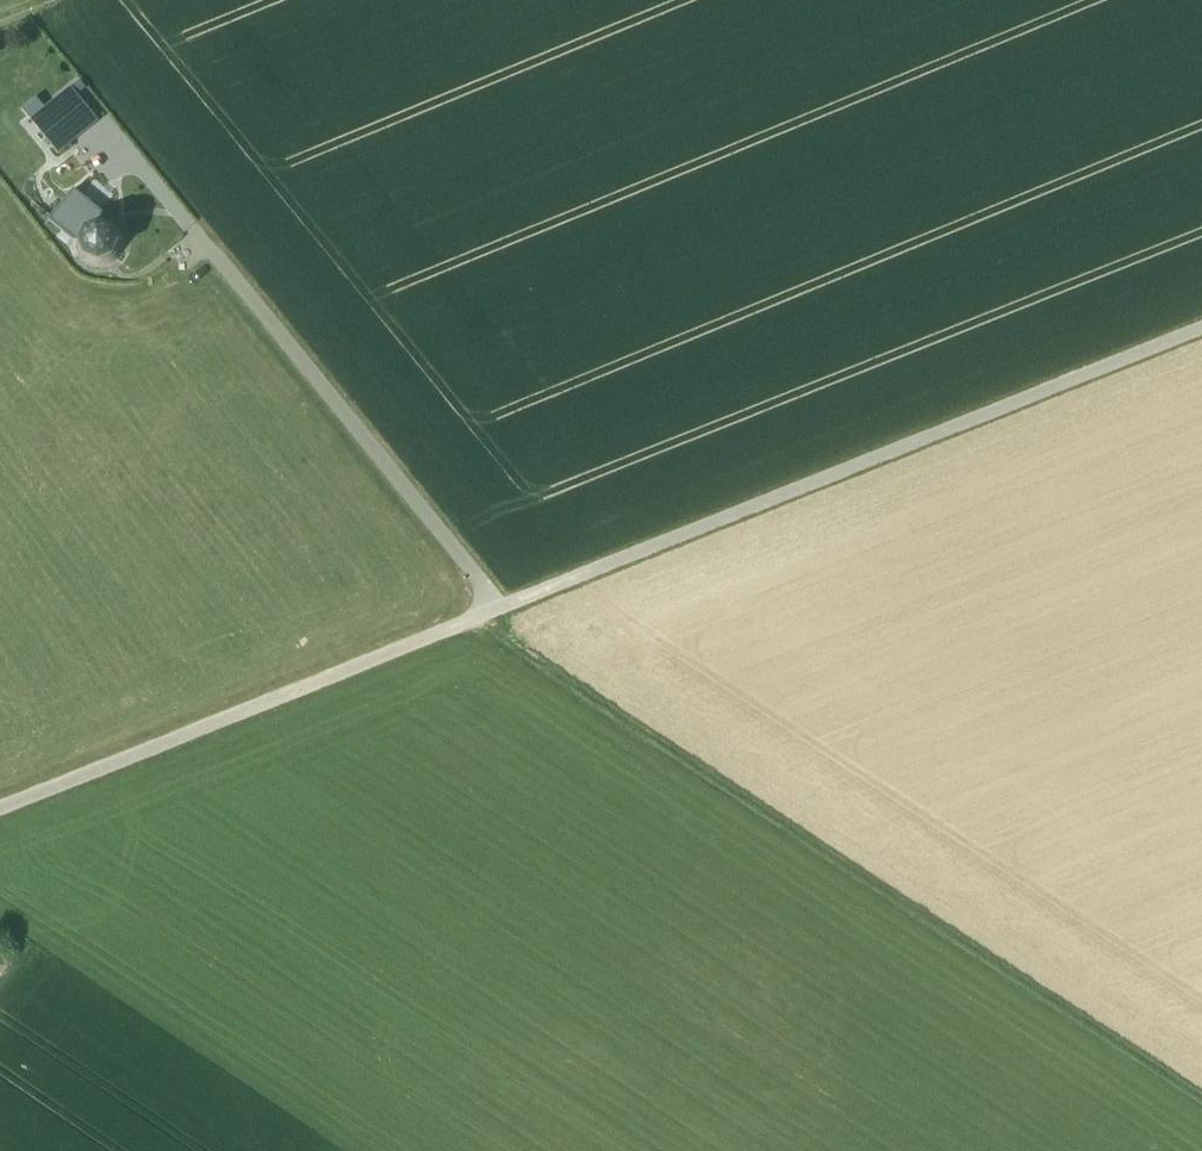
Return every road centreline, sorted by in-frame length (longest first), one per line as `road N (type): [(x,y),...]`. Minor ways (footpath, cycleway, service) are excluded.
road 1 (track): [(471,619),(527,667),(1201,1112)]

